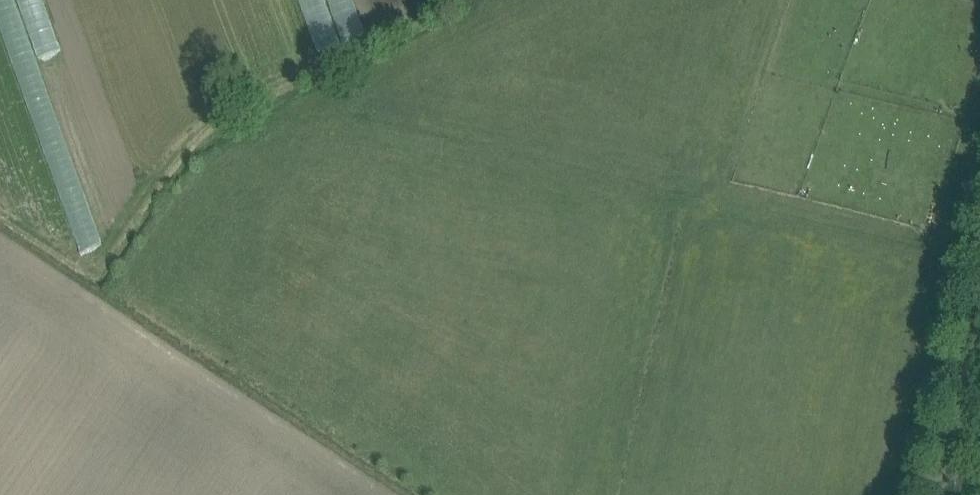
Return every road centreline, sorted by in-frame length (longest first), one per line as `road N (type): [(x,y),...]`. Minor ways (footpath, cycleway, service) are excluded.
road 1 (unclassified): [(933,494),(979,288)]

